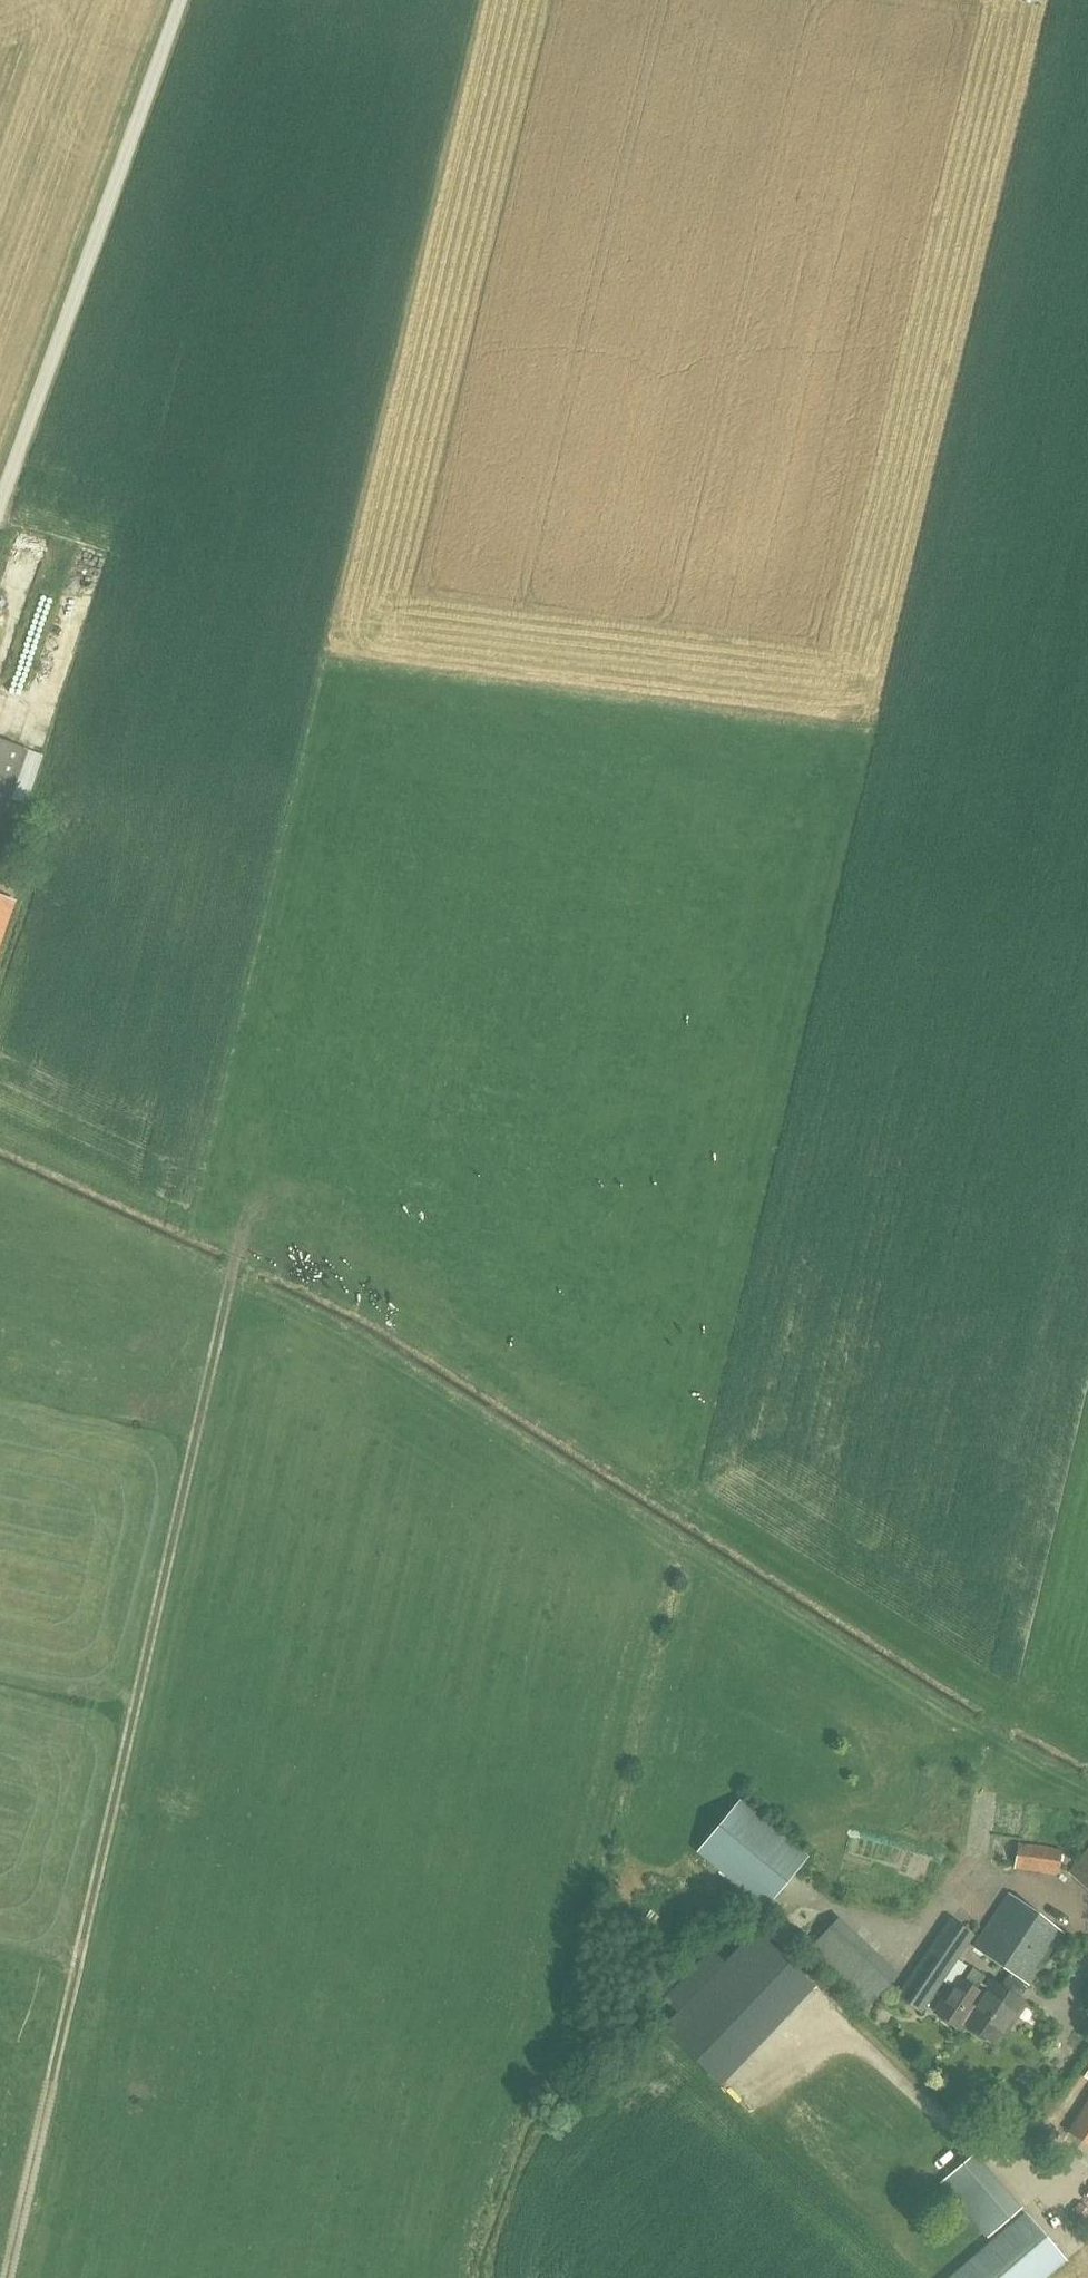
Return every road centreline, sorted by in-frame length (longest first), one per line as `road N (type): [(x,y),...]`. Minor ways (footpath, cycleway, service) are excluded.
road 1 (unclassified): [(9,434),(166,0)]

